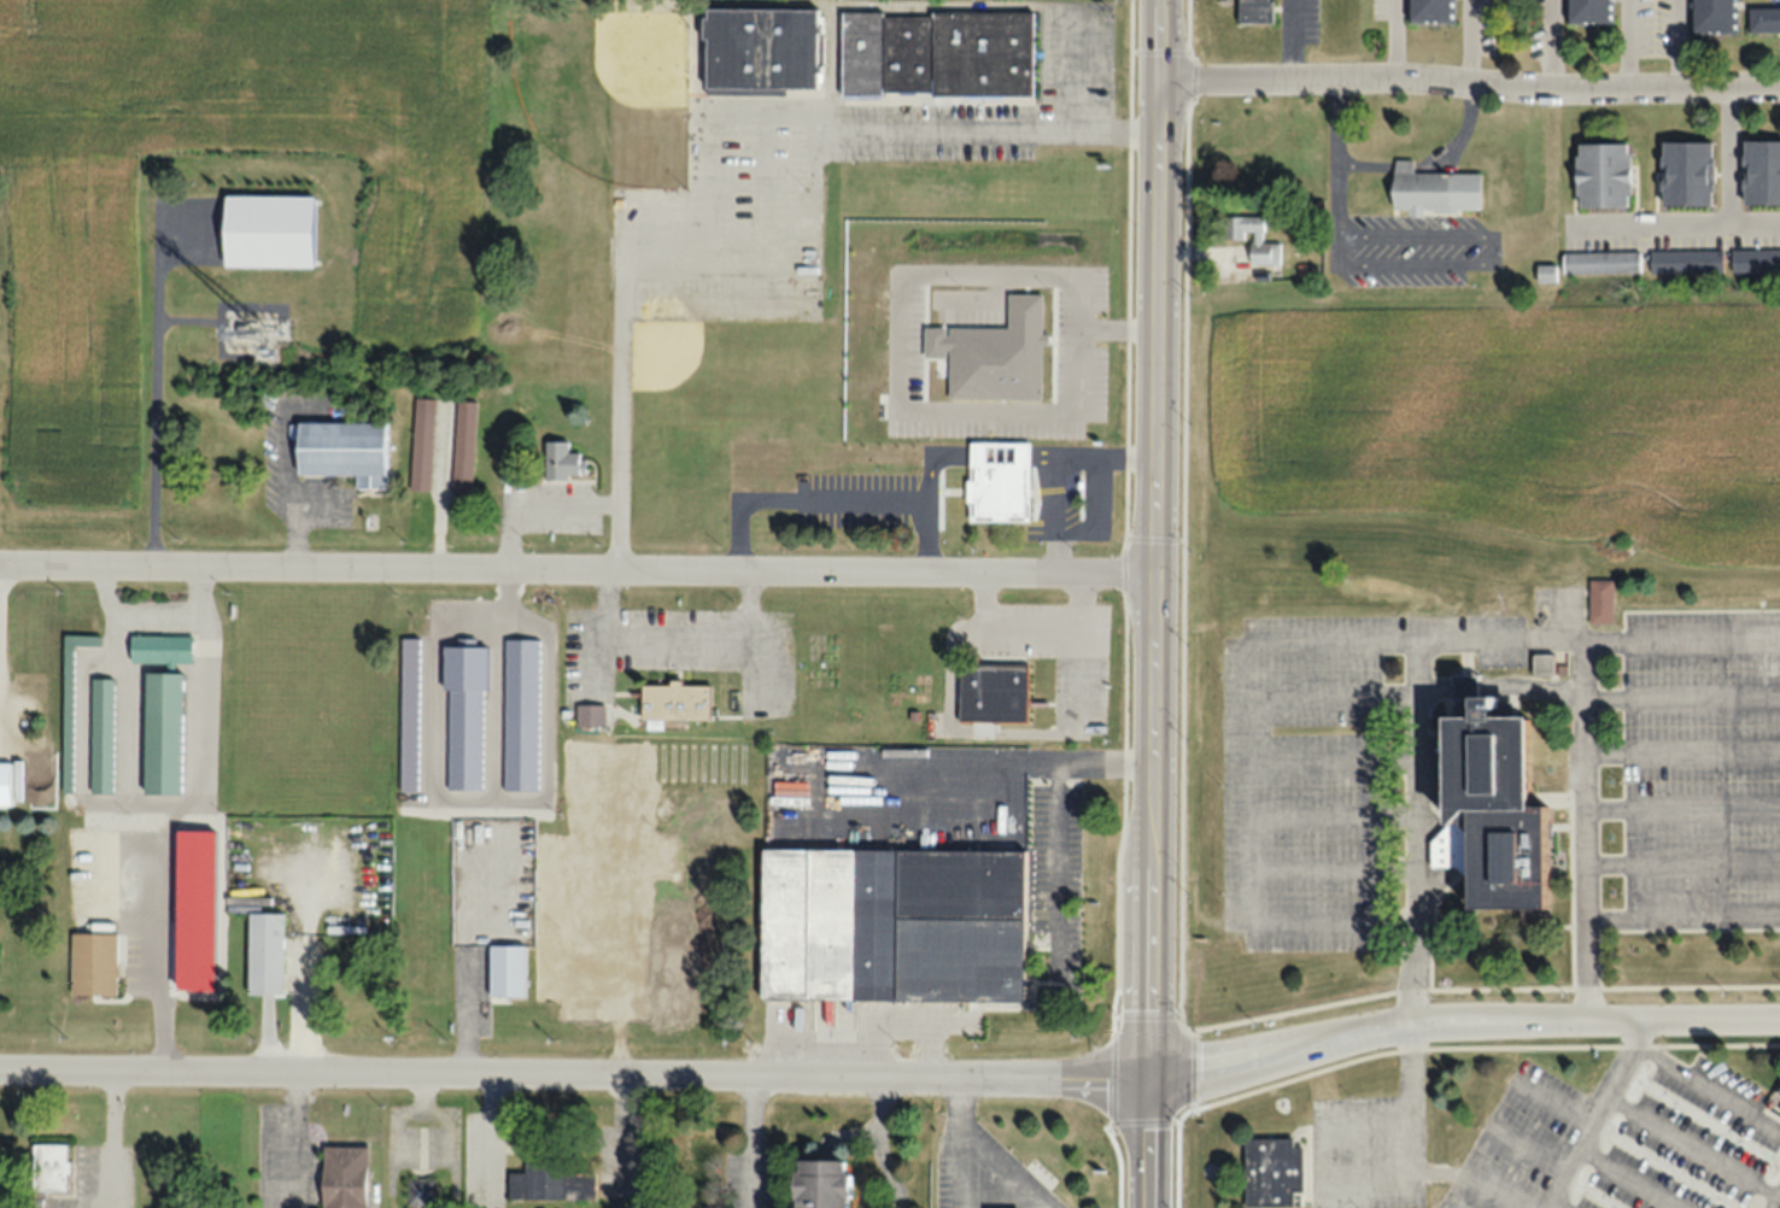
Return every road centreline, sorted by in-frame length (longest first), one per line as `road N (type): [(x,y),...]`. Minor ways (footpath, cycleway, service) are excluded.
road 1 (residential): [(0,1075),(1191,1077),(1406,1022)]
road 2 (residential): [(0,562),(1153,570)]
road 3 (secondary): [(1151,1207),(1153,570)]
road 4 (residential): [(1152,90),(1779,89)]
road 5 (secondary): [(1153,570),(1152,90)]
road 6 (residential): [(1406,1022),(1779,1018)]
road 7 (residential): [(154,564),(159,207)]

